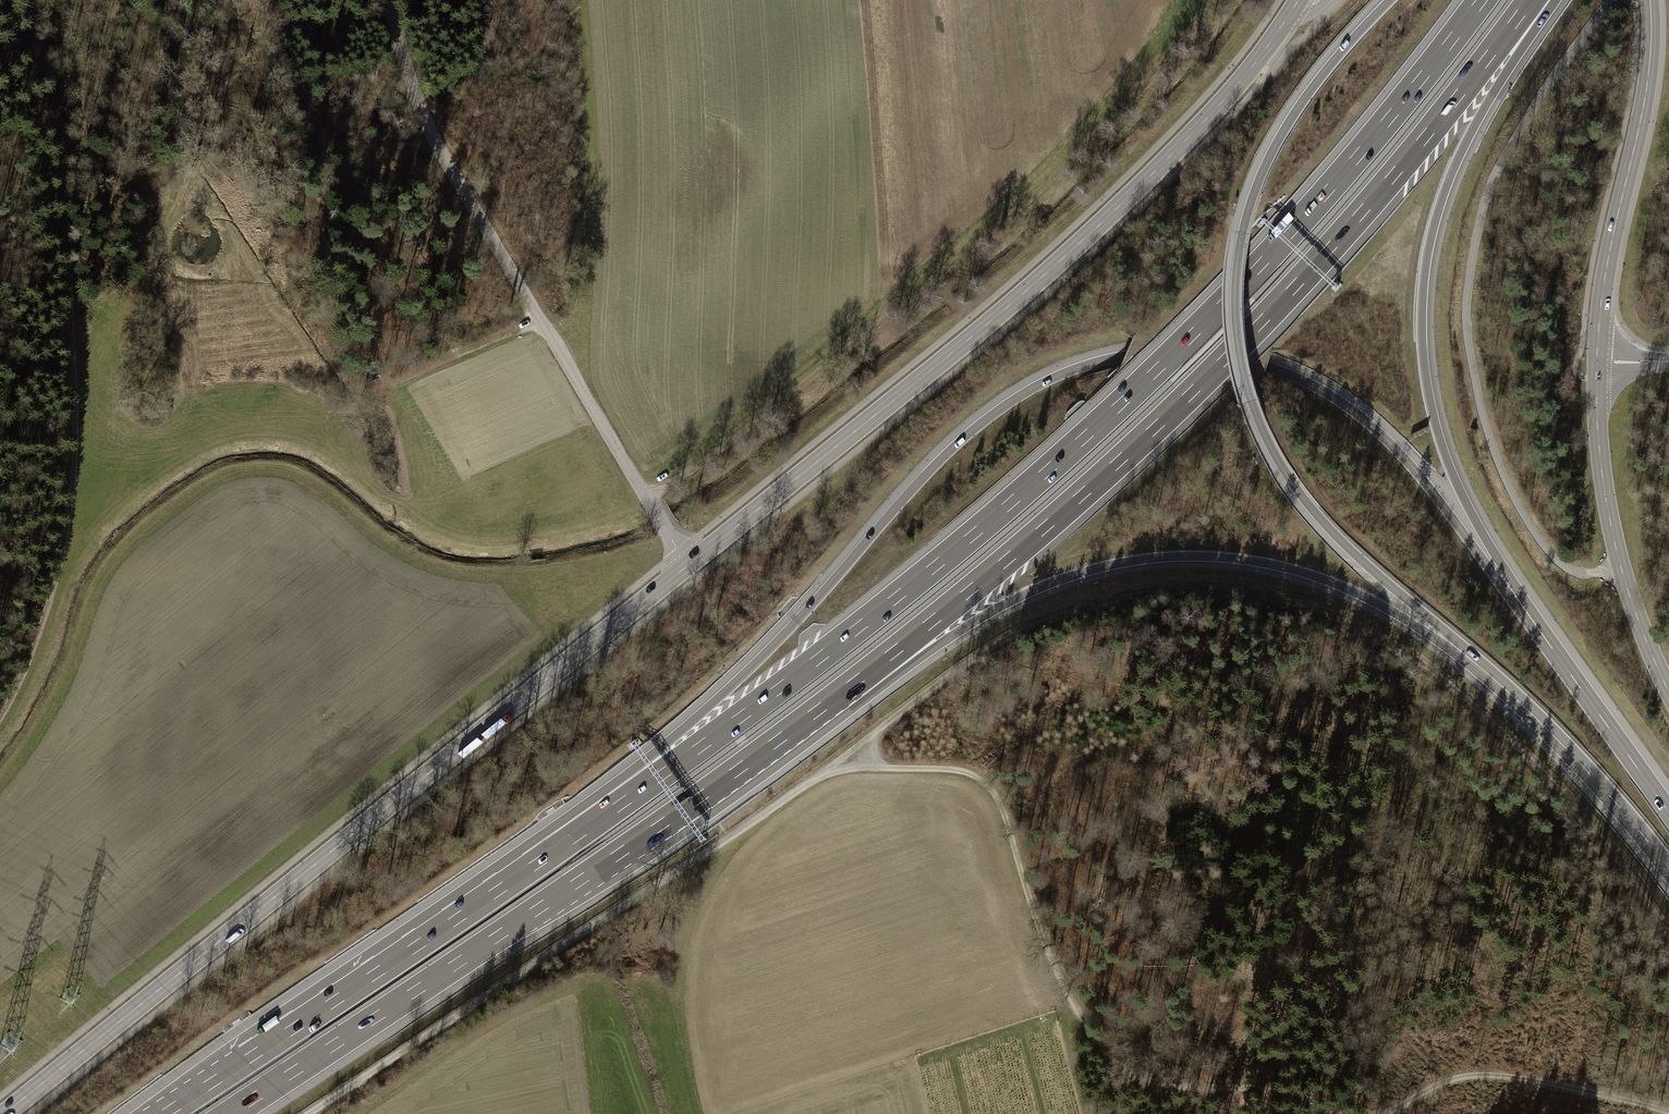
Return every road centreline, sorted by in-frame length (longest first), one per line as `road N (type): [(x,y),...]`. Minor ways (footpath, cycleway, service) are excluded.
road 1 (track): [(305,1113),(831,767),(953,769),(989,786),(1054,968),(1089,1029),(1123,1067),(1167,1085),(1268,1089),(1343,1113)]
road 2 (motorway): [(1528,614),(1402,456),(1323,391),(1210,353),(1098,362),(1036,387),(956,445),(760,660),(531,867)]
road 3 (motorway): [(1481,0),(1299,223),(1090,432),(868,620),(531,867)]
road 4 (track): [(831,767),(985,650),(1052,618),(1162,591),(1296,602),(1384,638),(1481,712),(1583,815),(1668,936)]
road 5 (motorway): [(853,684),(1045,528),(1228,357),(1394,175),(1531,0)]
road 6 (primary): [(4,1113),(688,566)]
road 7 (primary): [(688,566),(1083,241),(1193,134),(1284,25)]
road 8 (motorway): [(1391,0),(1308,94),(1263,172),(1238,261),(1239,345),(1261,424),(1298,490),(1464,654)]
road 9 (track): [(1216,0),(1179,49),(1030,200),(731,443),(646,498)]
road 10 (motorway): [(231,1113),(581,880),(853,684)]
road 11 (track): [(0,708),(28,658),(60,564),(74,447),(64,134),(31,0)]
road 12 (track): [(1611,0),(1494,179),(1467,319),(1488,432),(1531,526),(1570,568),(1621,567)]
road 13 (motorway): [(1528,614),(1442,448),(1427,384),(1422,307),(1430,242),(1451,174),(1538,0)]
road 14 (motorway): [(853,684),(1041,587),(1175,557),(1308,574),(1464,654)]
road 15 (tertiary): [(688,566),(441,155),(390,0)]
road 16 (motorway): [(531,867),(164,1113)]
road 17 (tertiary): [(1597,361),(1608,261),(1647,83),(1650,0)]
road 18 (tertiary): [(1668,691),(1609,518),(1597,361)]
road 19 (motorway): [(1464,654),(1557,740),(1668,869)]
road 20 (track): [(1385,1113),(1449,1080),(1485,1075),(1668,1113)]
road 21 (motorway): [(1668,813),(1528,614)]
road 22 (track): [(541,321),(377,394)]

